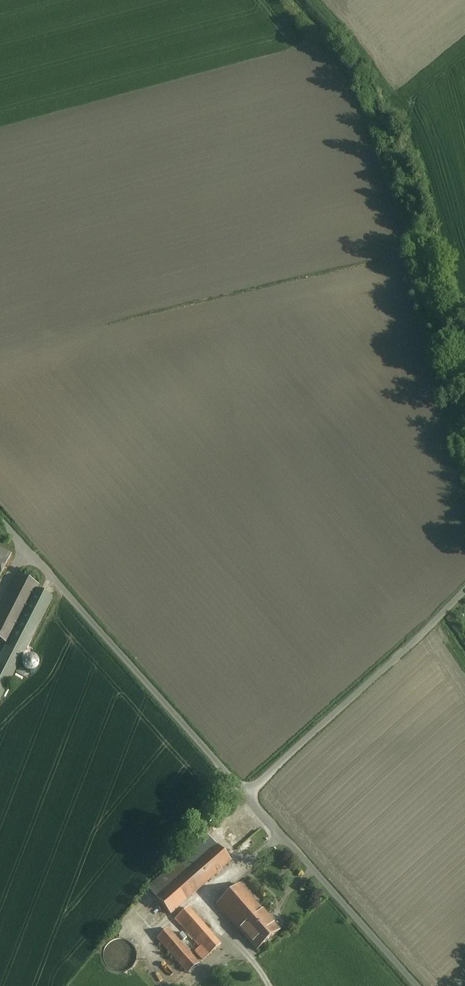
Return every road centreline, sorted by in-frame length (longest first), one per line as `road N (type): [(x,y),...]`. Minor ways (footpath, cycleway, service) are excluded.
road 1 (unclassified): [(0,519),(247,795)]
road 2 (unclassified): [(247,795),(464,591)]
road 3 (unclassified): [(247,795),(416,985)]

